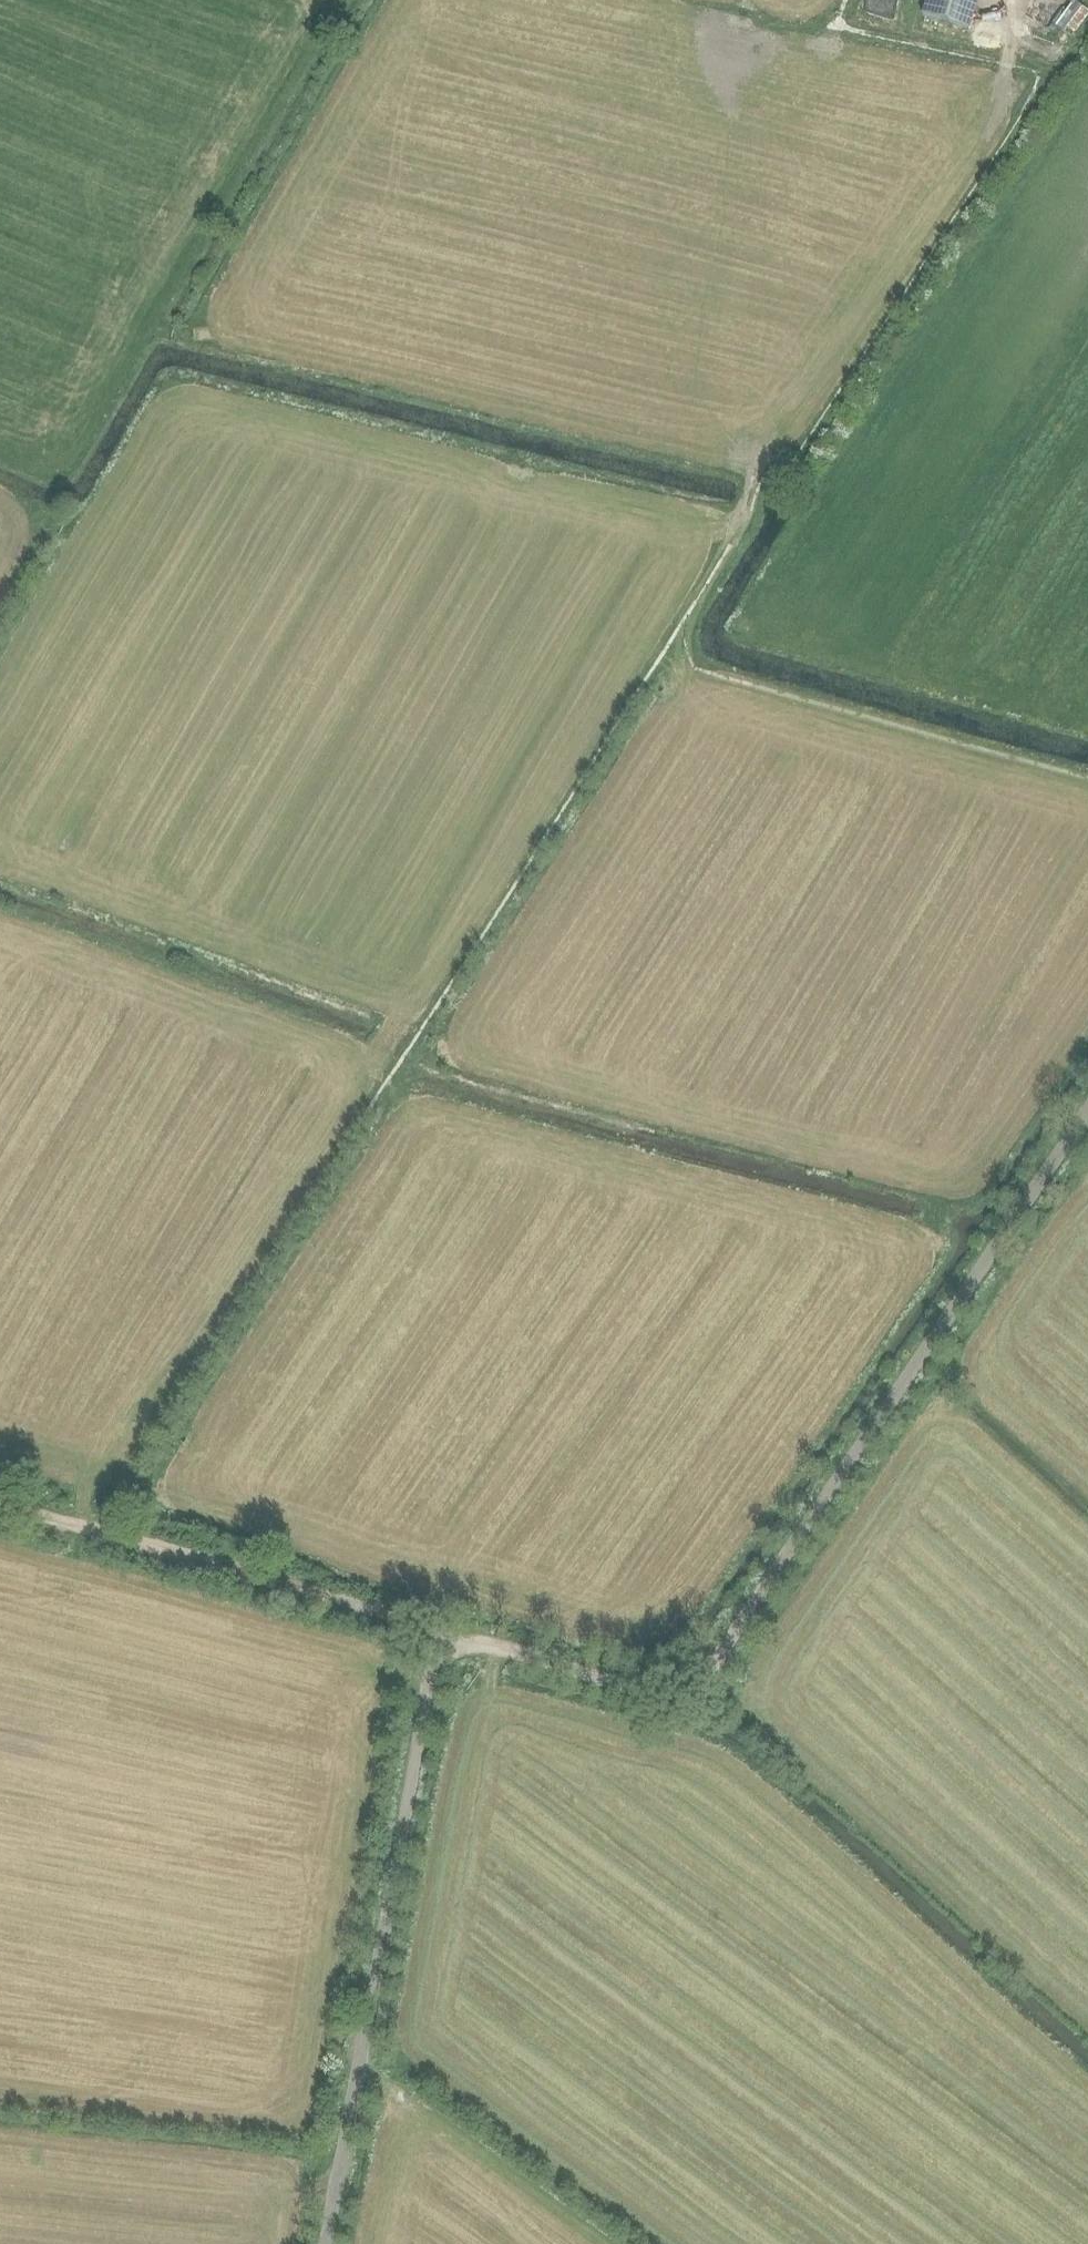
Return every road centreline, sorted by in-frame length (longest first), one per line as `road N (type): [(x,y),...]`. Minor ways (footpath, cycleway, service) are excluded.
road 1 (unclassified): [(325,2243),(438,1660),(460,1644),(486,1640),(661,1691),(698,1682),(1087,1104)]
road 2 (track): [(460,1644),(443,1632),(0,1507)]

